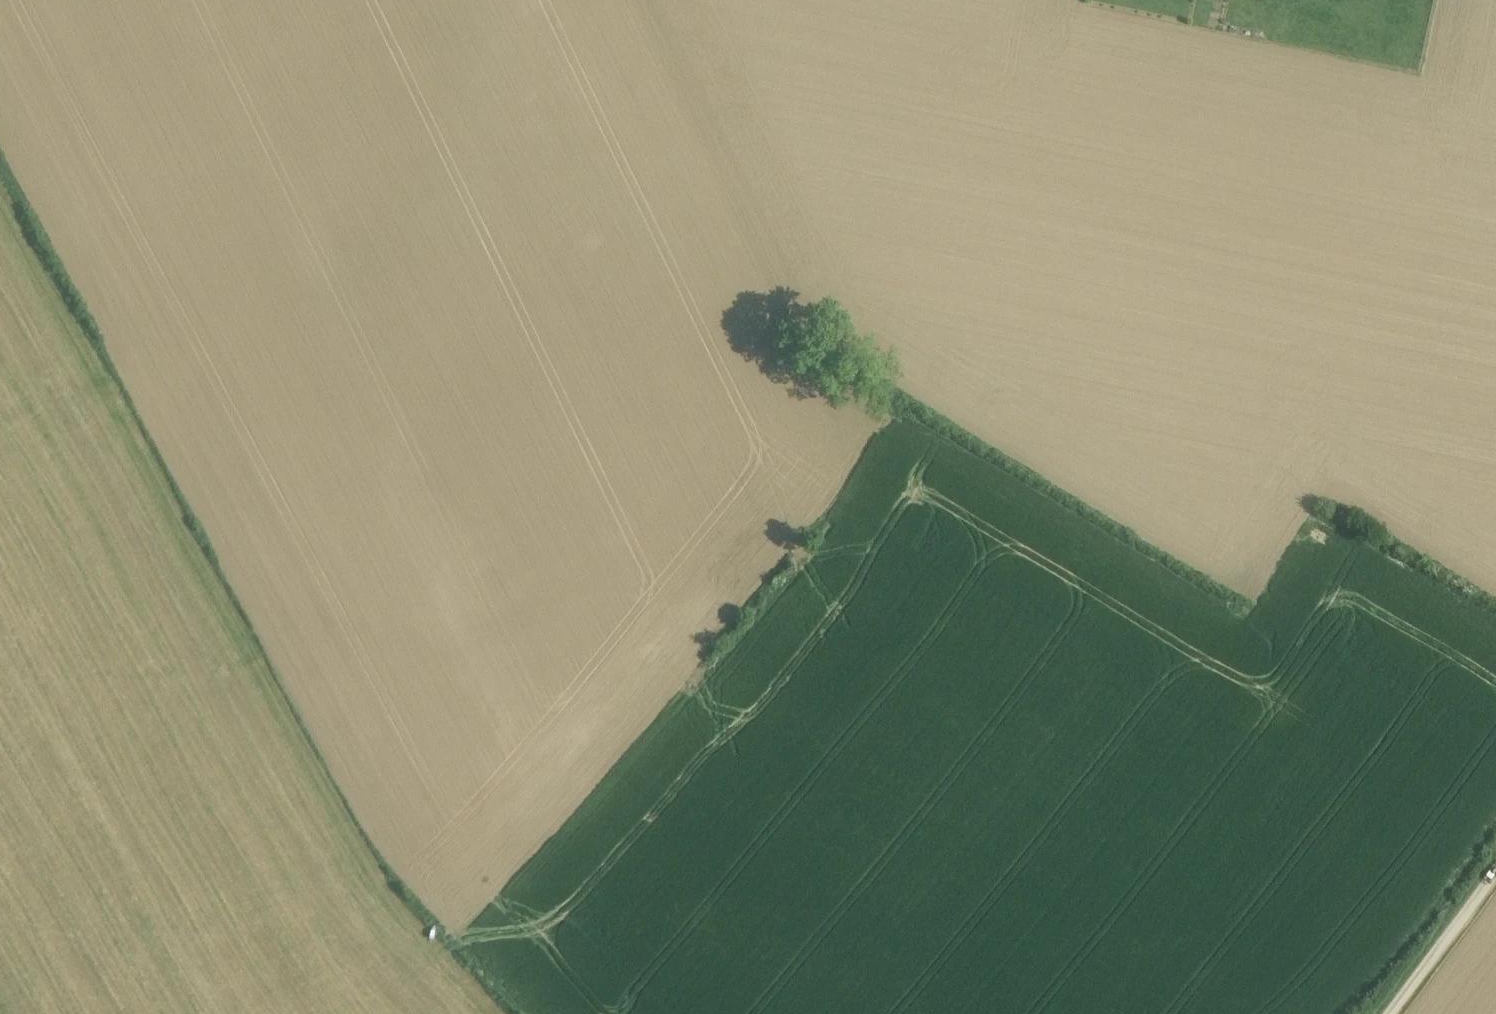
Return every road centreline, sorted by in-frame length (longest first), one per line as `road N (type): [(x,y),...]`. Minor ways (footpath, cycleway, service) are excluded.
road 1 (track): [(1495,871),(1389,1013)]

